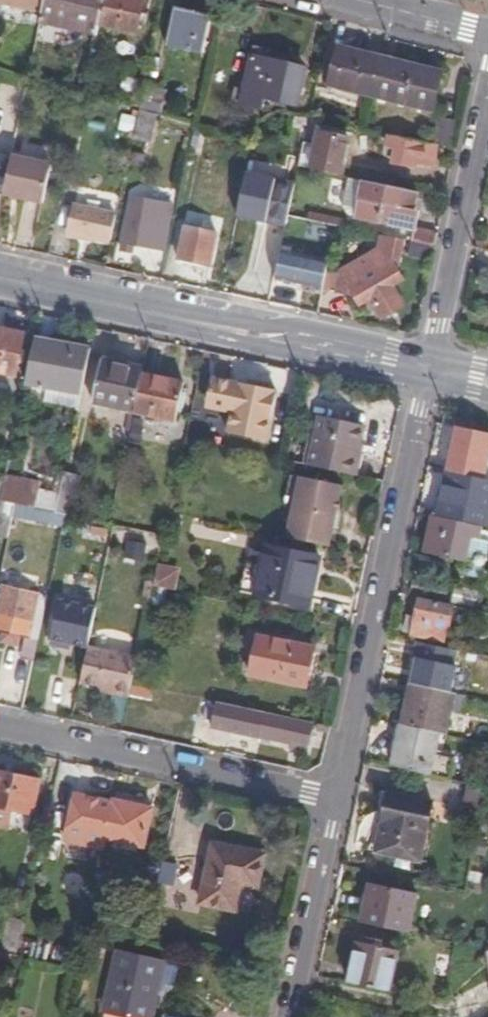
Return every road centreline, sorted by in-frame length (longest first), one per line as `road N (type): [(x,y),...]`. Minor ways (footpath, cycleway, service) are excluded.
road 1 (residential): [(332,797),(421,369)]
road 2 (tertiary): [(0,278),(421,369)]
road 3 (residential): [(332,797),(0,726)]
road 4 (residential): [(421,369),(487,91)]
road 5 (residential): [(283,1016),(332,797)]
road 6 (residential): [(487,35),(347,0)]

